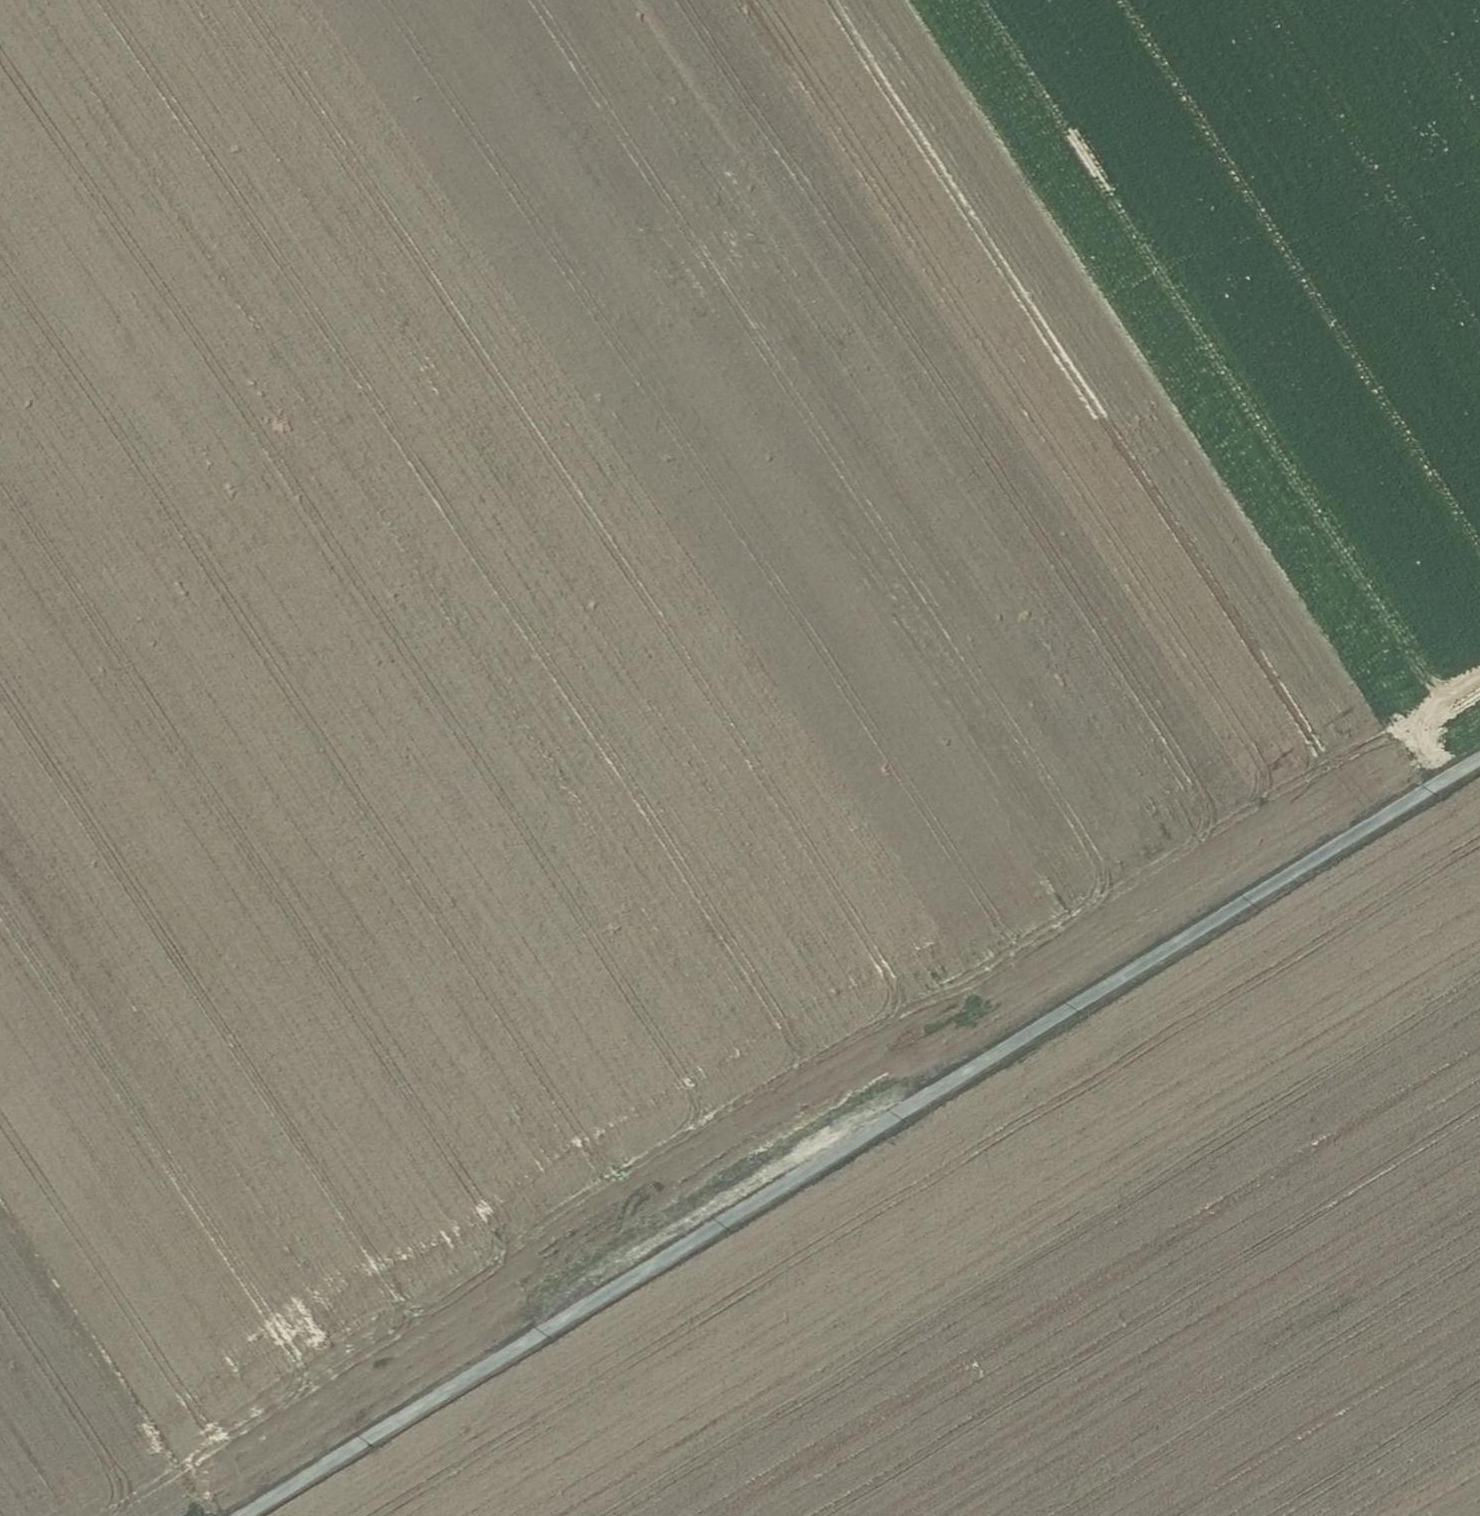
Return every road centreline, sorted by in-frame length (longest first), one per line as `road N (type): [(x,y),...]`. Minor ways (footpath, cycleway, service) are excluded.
road 1 (track): [(1479,759),(247,1515)]

